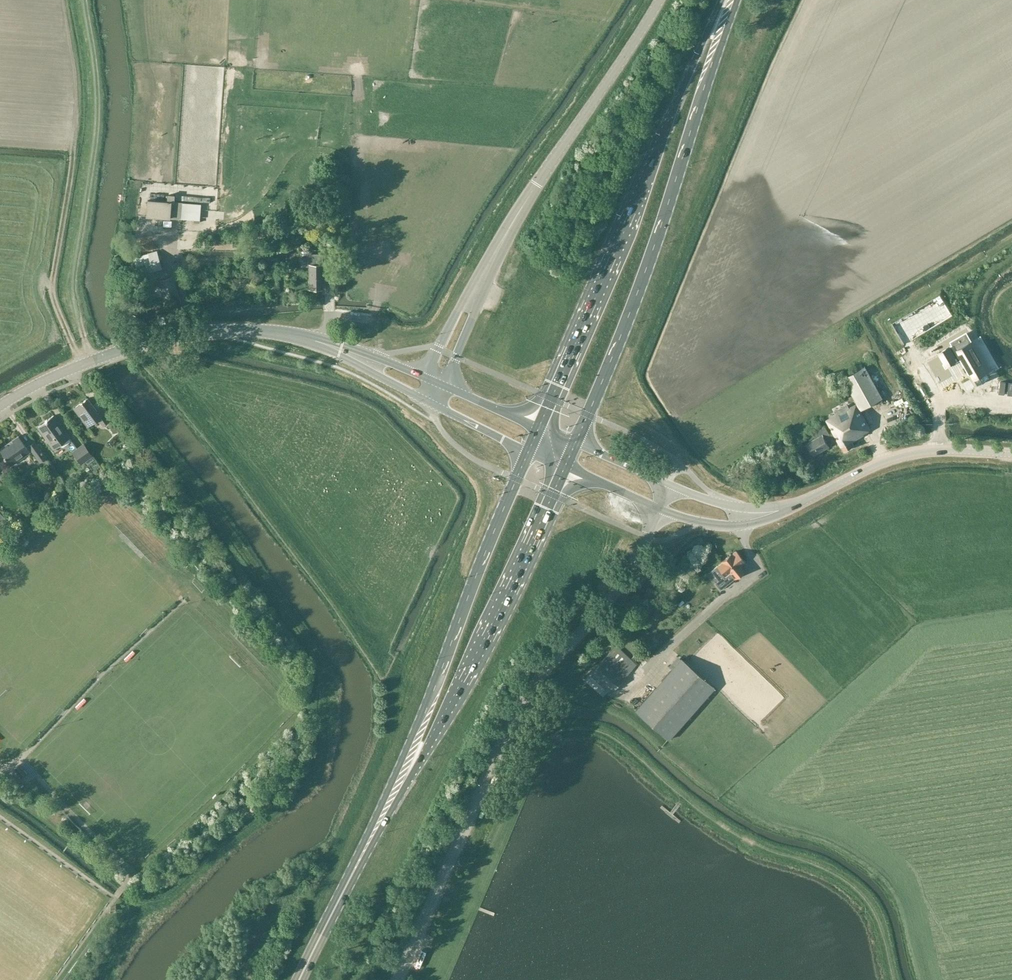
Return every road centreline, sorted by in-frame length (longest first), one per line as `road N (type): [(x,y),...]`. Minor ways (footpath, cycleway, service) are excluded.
road 1 (unclassified): [(398,979),(527,693),(617,591),(659,509)]
road 2 (primary): [(575,444),(652,256),(731,0)]
road 3 (primary): [(726,0),(539,429)]
road 4 (primary): [(359,860),(464,679),(564,468)]
road 5 (primary): [(528,451),(359,860)]
road 6 (tertiary): [(447,353),(536,183),(662,0)]
road 7 (track): [(73,102),(51,288),(81,365)]
road 8 (tertiary): [(800,504),(916,452),(1011,456)]
road 9 (tertiary): [(434,383),(343,343),(258,331)]
road 10 (tertiary): [(258,331),(319,348),(426,401)]
road 11 (tertiary): [(0,406),(138,345)]
road 12 (tertiary): [(659,509),(742,527),(800,504)]
road 13 (tertiary): [(800,504),(737,507),(670,484)]
road 14 (primary): [(301,979),(359,860)]
road 15 (tertiary): [(258,331),(138,345)]

